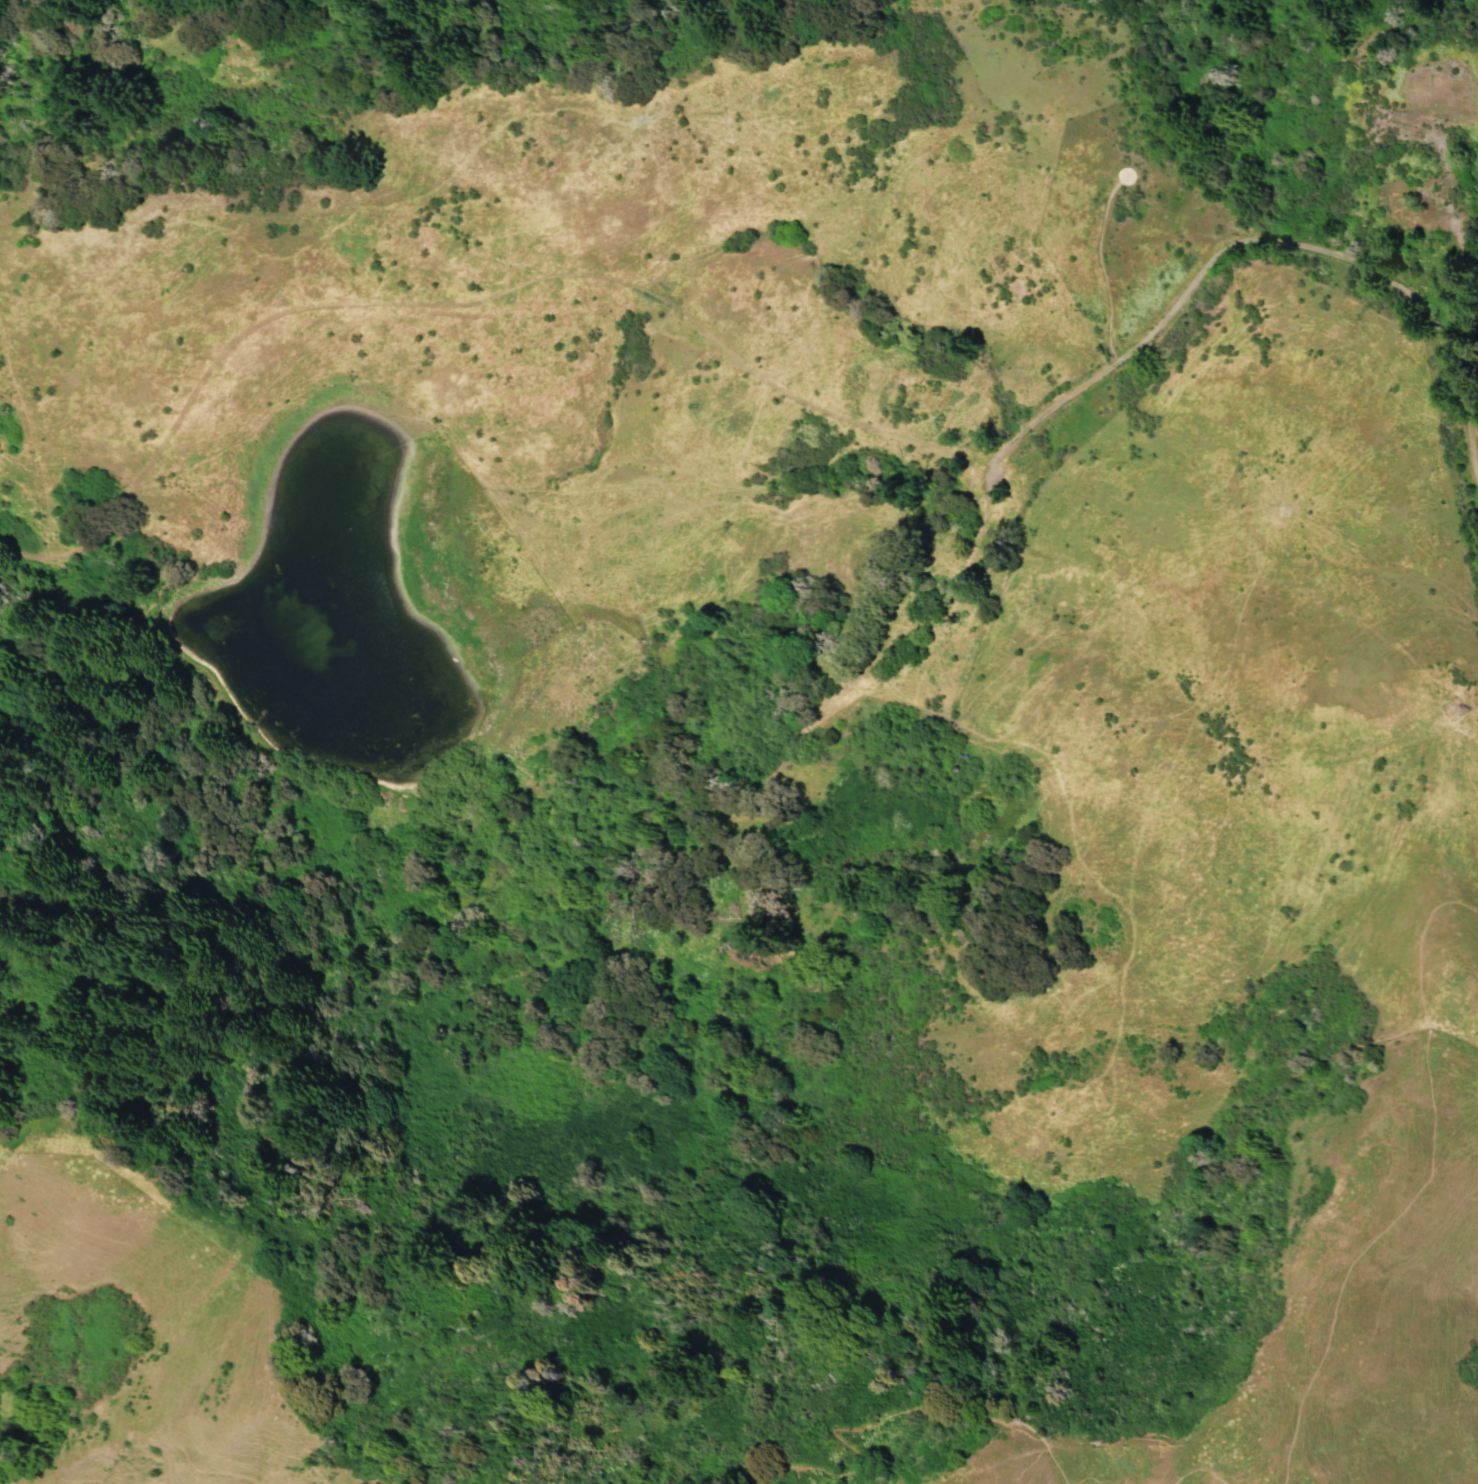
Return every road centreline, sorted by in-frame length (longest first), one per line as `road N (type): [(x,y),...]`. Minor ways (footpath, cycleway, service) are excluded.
road 1 (track): [(956,448),(936,432),(853,421),(633,278),(544,265),(455,292),(324,294),(232,336),(159,440),(94,513),(26,563),(0,557)]
road 2 (track): [(972,542),(928,575),(823,752),(806,797)]
road 3 (track): [(1113,358),(984,467)]

